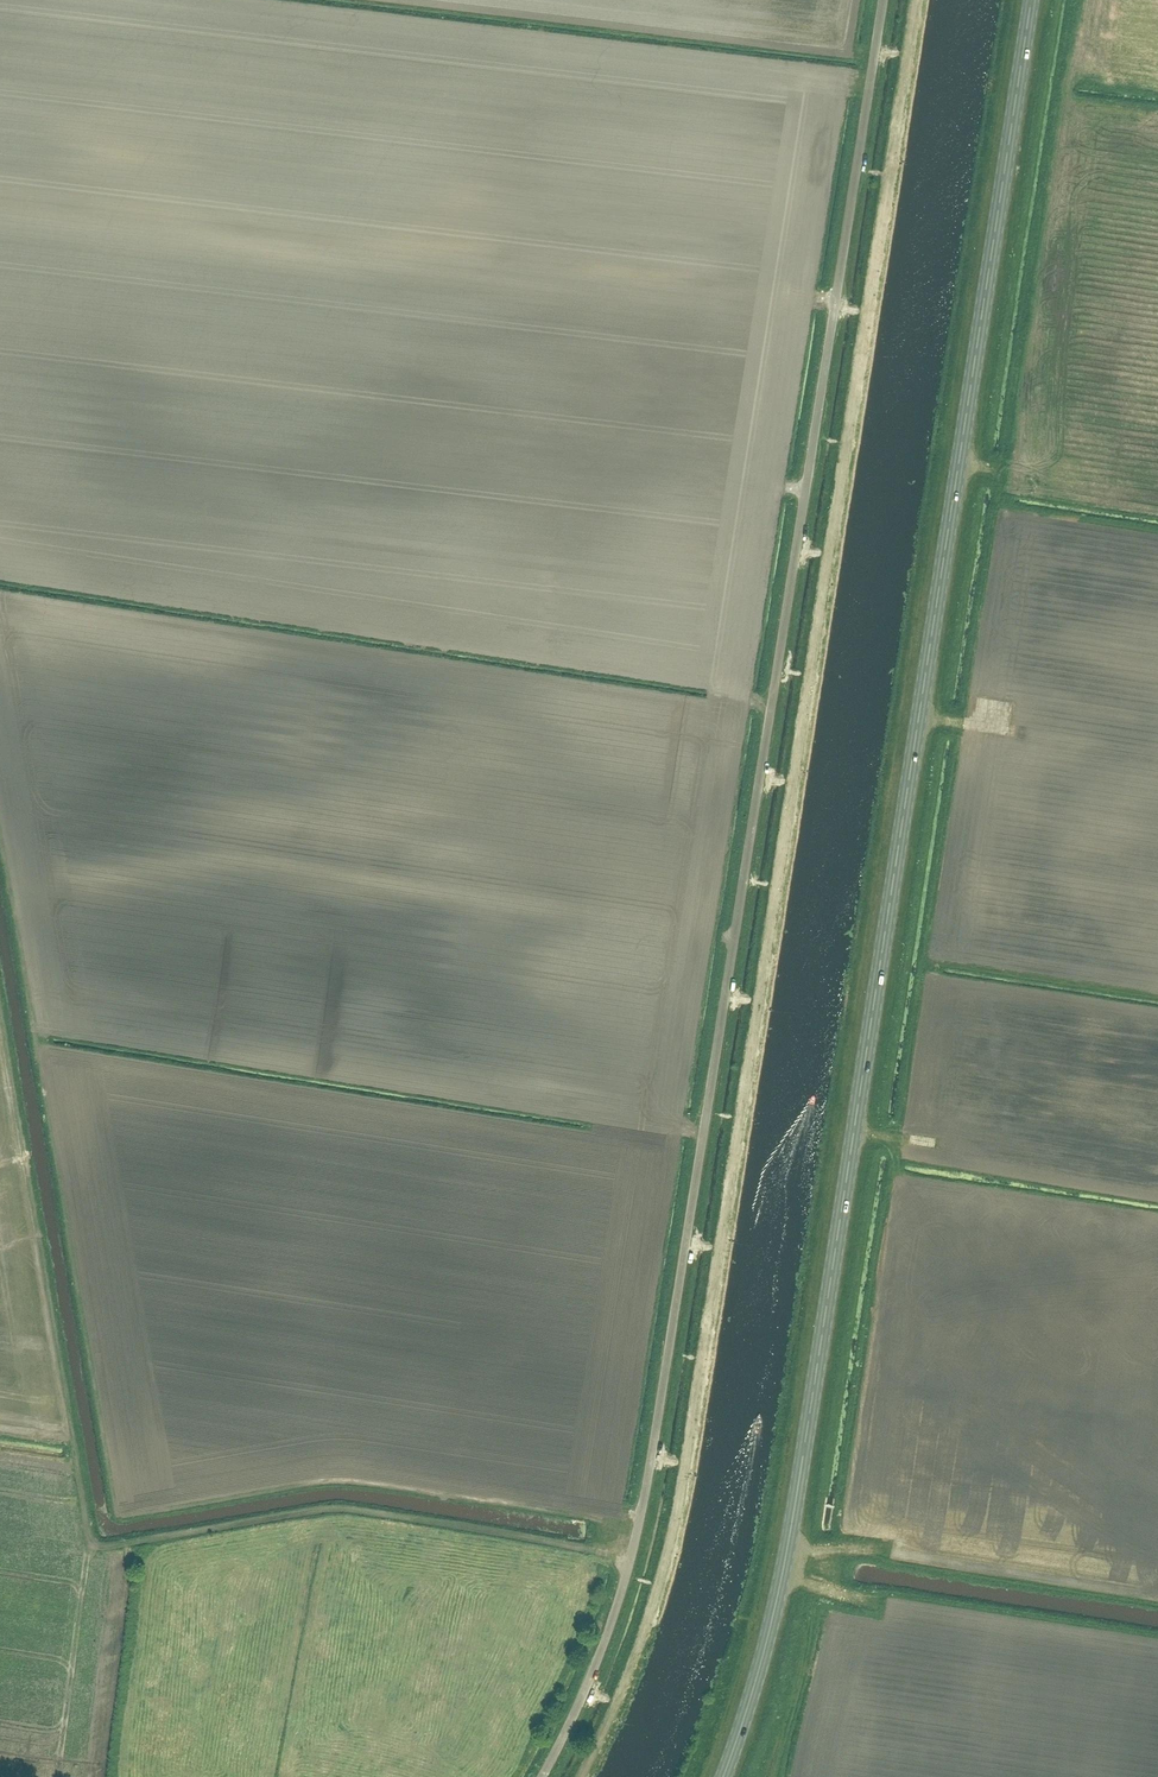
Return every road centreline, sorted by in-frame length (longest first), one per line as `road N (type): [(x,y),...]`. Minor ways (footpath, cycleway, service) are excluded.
road 1 (unclassified): [(542,1776),(611,1628),(638,1535),(882,0)]
road 2 (secondary): [(723,1776),(781,1584),(1031,0)]

